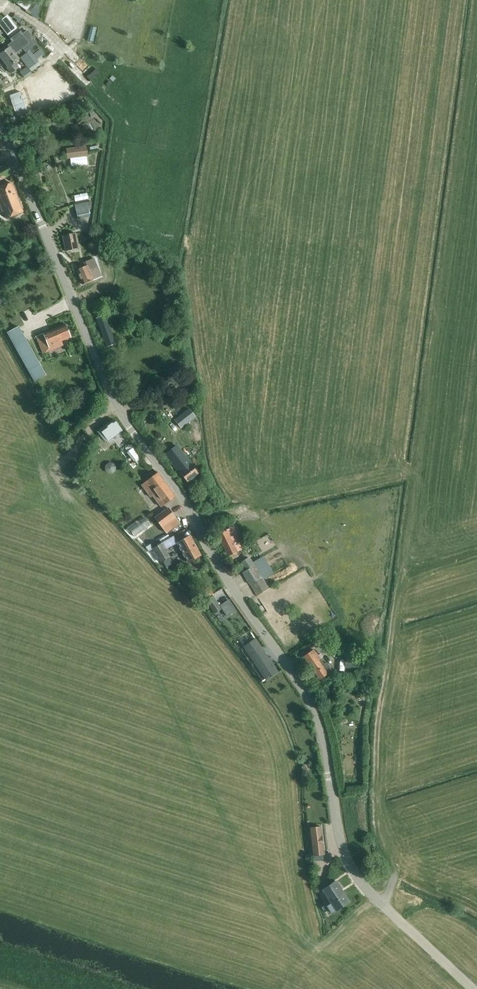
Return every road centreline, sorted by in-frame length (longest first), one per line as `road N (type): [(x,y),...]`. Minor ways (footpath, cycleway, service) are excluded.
road 1 (unclassified): [(474,988),(354,873),(339,837),(315,713),(186,503),(122,415),(0,130)]

